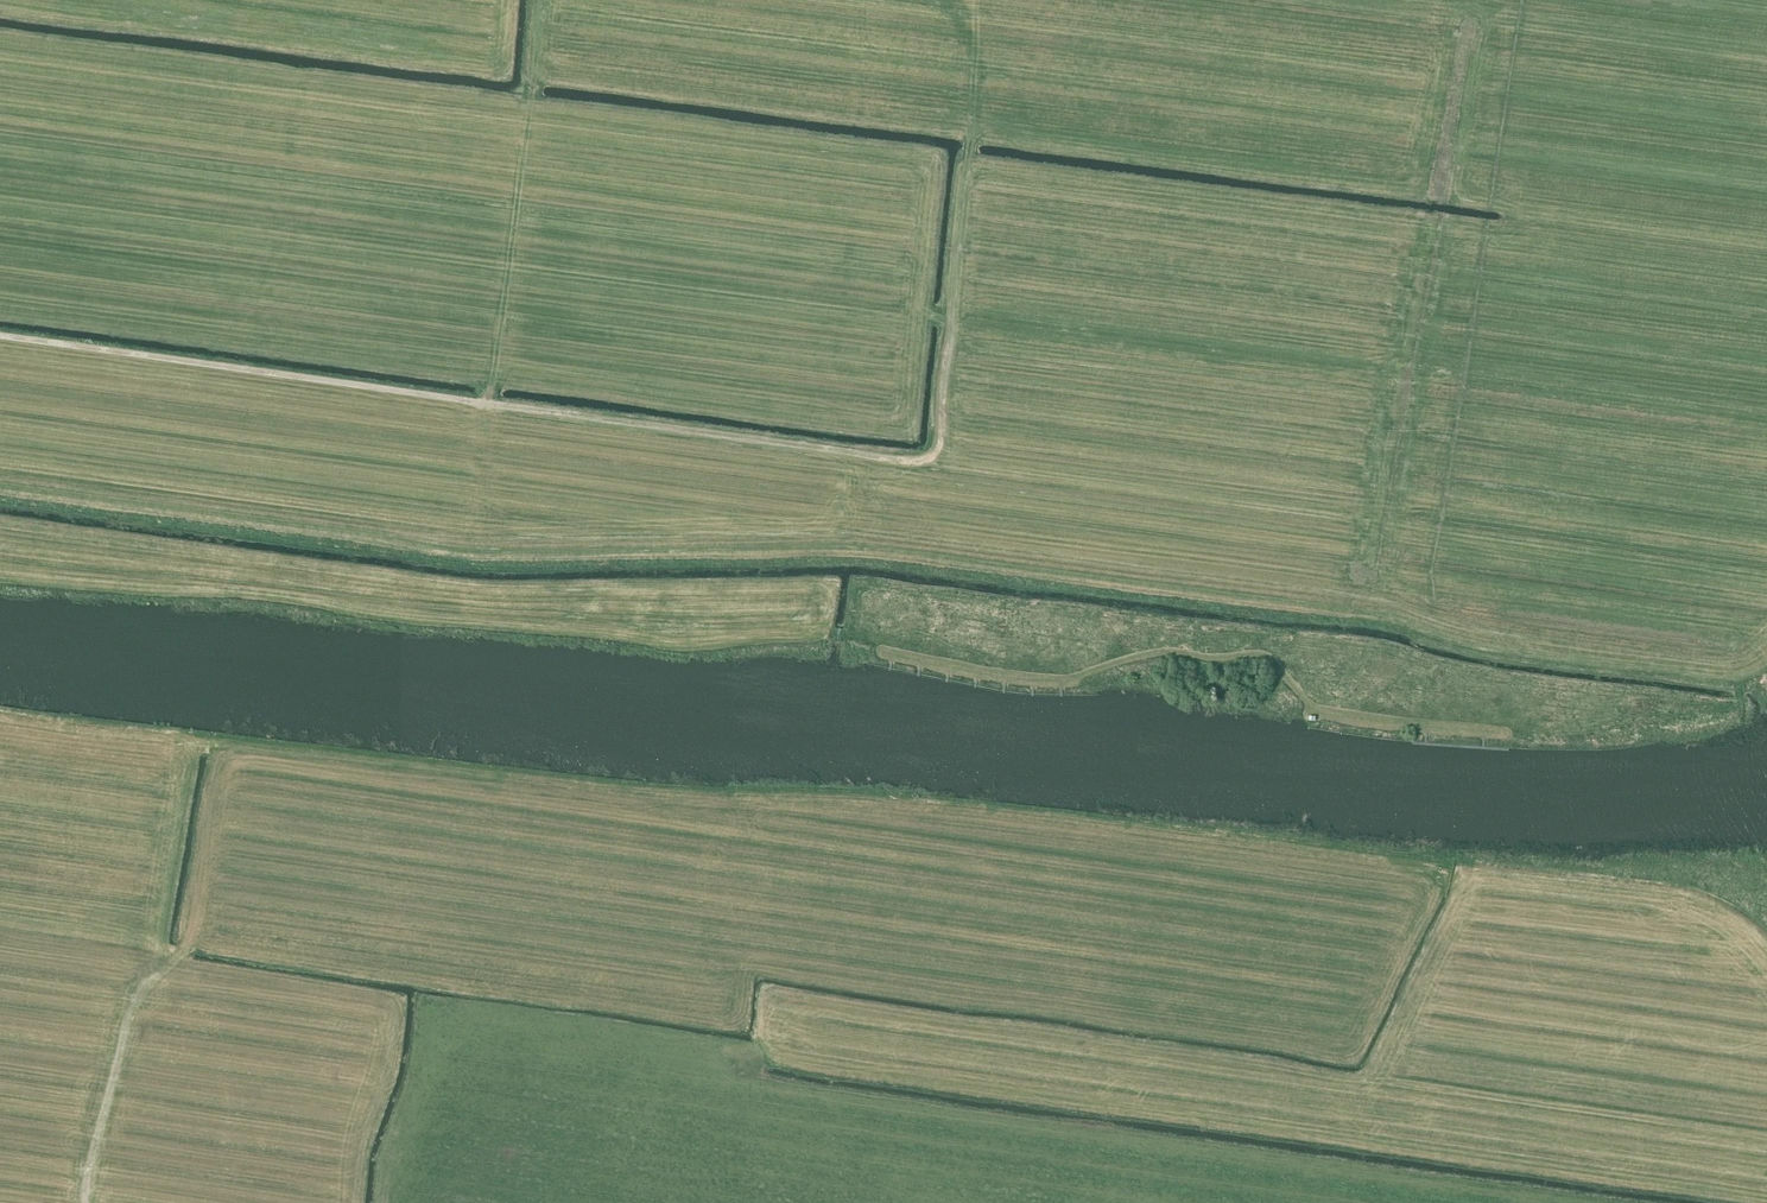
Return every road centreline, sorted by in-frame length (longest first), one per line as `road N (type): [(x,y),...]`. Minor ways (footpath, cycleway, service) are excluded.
road 1 (track): [(0,336),(919,460),(937,441),(973,86),(971,52),(953,23),(918,0)]
road 2 (track): [(949,336),(978,321),(1409,373),(1429,359)]

